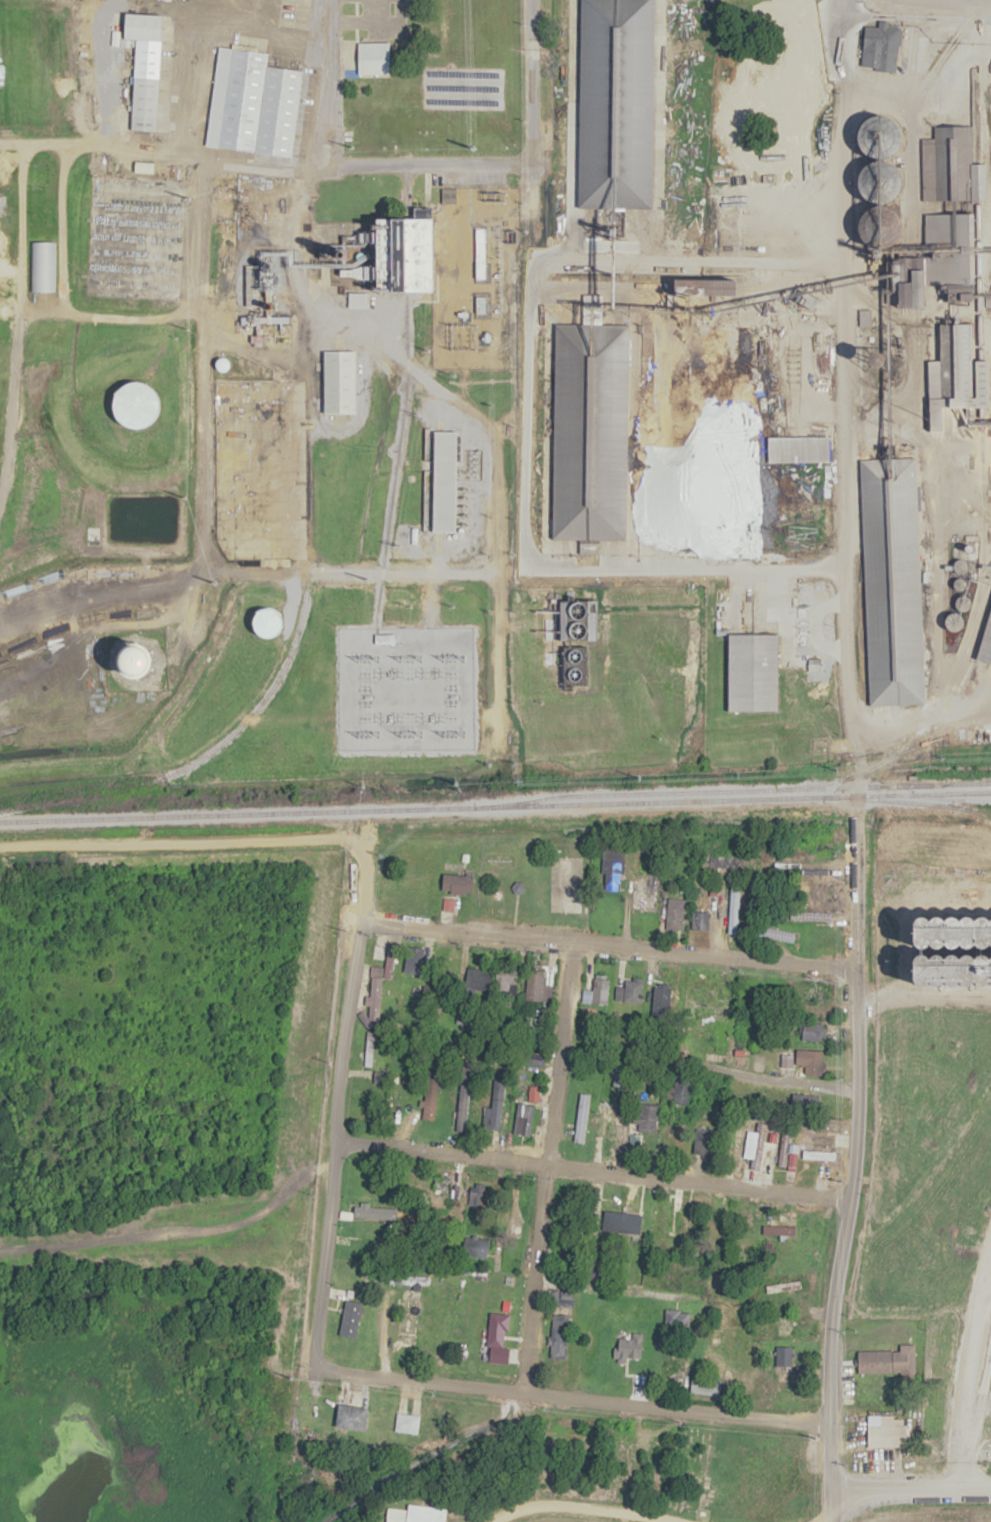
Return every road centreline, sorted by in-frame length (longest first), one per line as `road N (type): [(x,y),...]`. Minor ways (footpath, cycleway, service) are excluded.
road 1 (residential): [(826,1521),(829,1308),(852,1130),(855,747),(845,697),(841,566),(850,0)]
road 2 (residential): [(841,566),(309,570),(210,563),(197,538),(195,157)]
road 3 (residential): [(0,147),(129,144),(321,170),(515,161),(528,154),(532,0)]
road 4 (residential): [(526,564),(517,540),(523,286),(531,267),(585,255),(843,266)]
road 5 (residential): [(330,1148),(843,1202)]
road 6 (residential): [(827,1430),(316,1372)]
road 7 (residential): [(853,969),(568,945),(356,915)]
road 8 (residential): [(568,945),(518,1395)]
road 9 (residential): [(356,915),(361,877),(344,838),(0,845)]
road 10 (residential): [(0,1246),(252,1226),(294,1196),(330,1148)]
road 11 (residential): [(356,915),(330,1148)]
road 12 (residential): [(316,1372),(330,1148)]
road 13 (residential): [(491,1521),(531,1506),(598,1507),(677,1521)]
road 14 (residential): [(321,170),(331,0)]
road 15 (residential): [(990,1488),(827,1489)]

